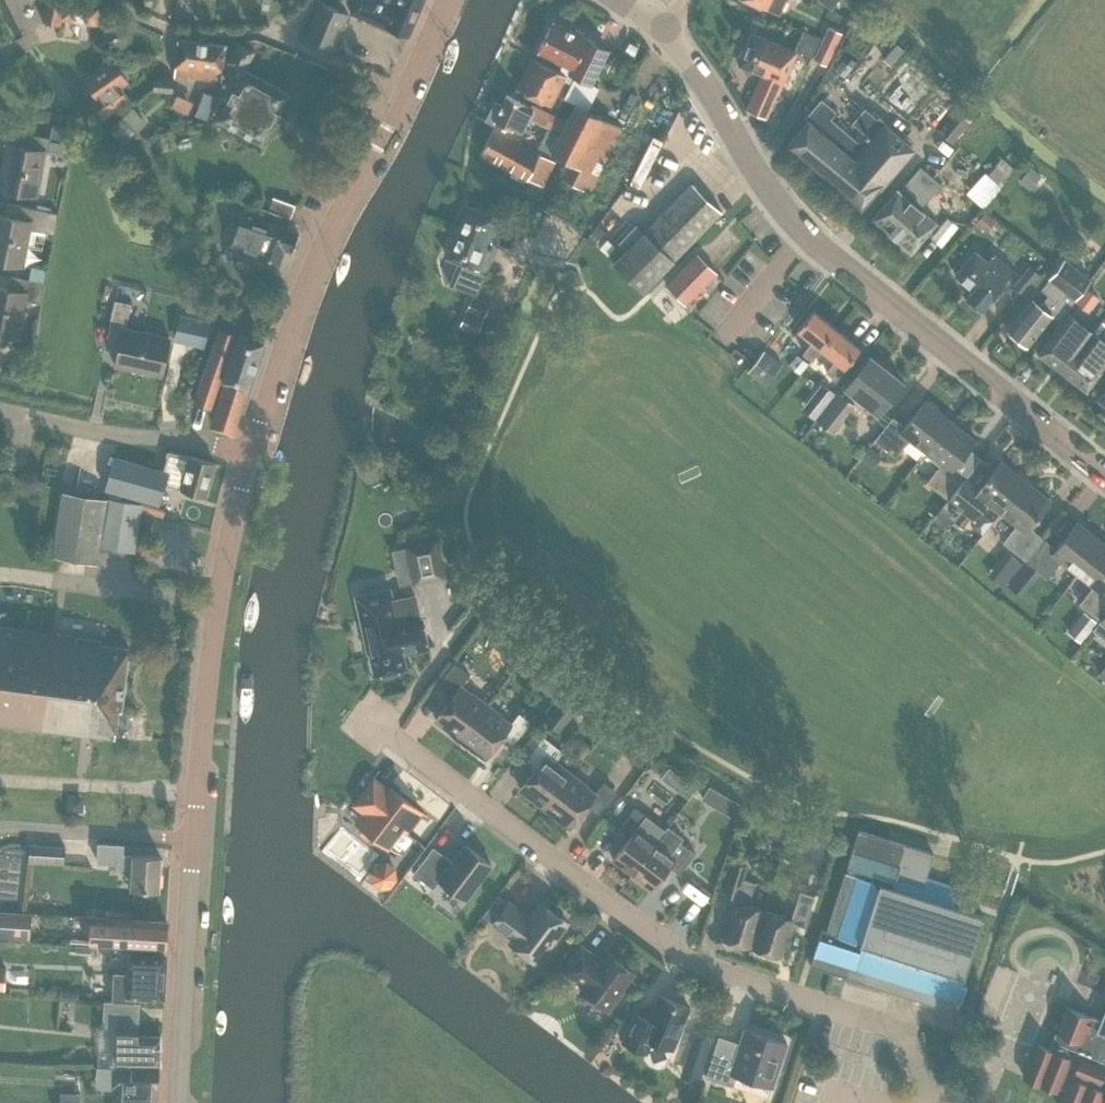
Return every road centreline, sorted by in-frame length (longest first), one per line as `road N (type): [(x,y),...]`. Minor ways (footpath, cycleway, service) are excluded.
road 1 (residential): [(918,1102),(922,1081),(909,1042),(890,1025),(679,953),(369,720)]
road 2 (tertiary): [(1104,473),(787,215),(670,30)]
road 3 (tertiary): [(250,455),(298,315),(403,93)]
road 4 (tertiary): [(199,838),(207,712),(250,455)]
road 5 (tertiary): [(183,1102),(199,838)]
road 6 (residential): [(250,455),(0,409)]
road 7 (residential): [(199,838),(0,827)]
road 8 (residential): [(403,93),(285,36)]
road 9 (residential): [(165,28),(285,36)]

